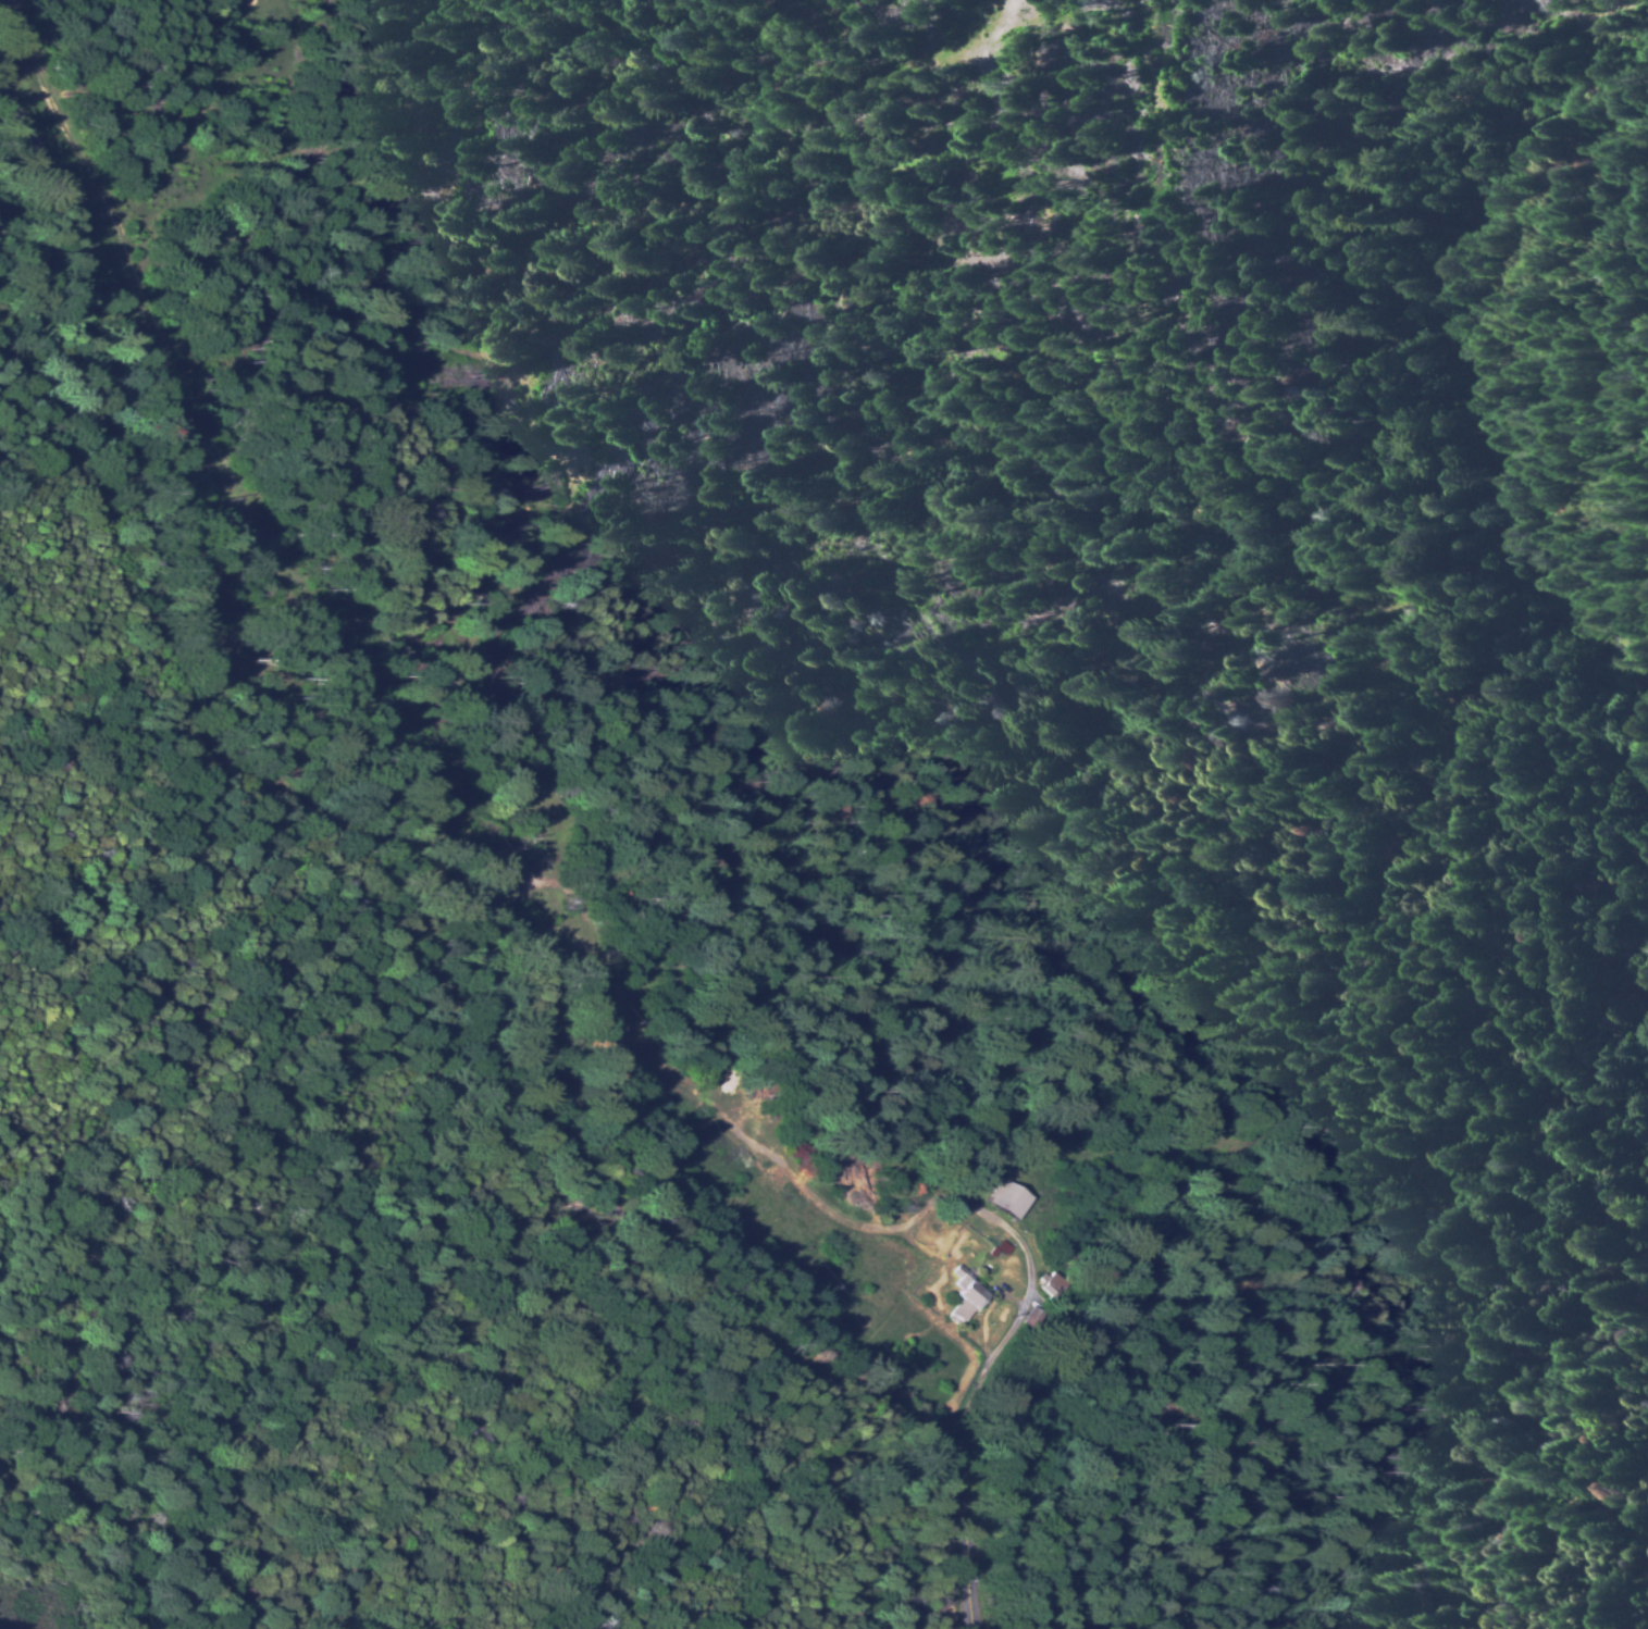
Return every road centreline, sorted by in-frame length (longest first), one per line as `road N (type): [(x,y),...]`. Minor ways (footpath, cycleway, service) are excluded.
road 1 (residential): [(979,1628),(963,1507),(937,1455),(869,1394),(715,1300),(581,1167),(562,1127),(545,996),(484,901),(191,701),(103,397),(75,250),(28,133),(0,90)]

